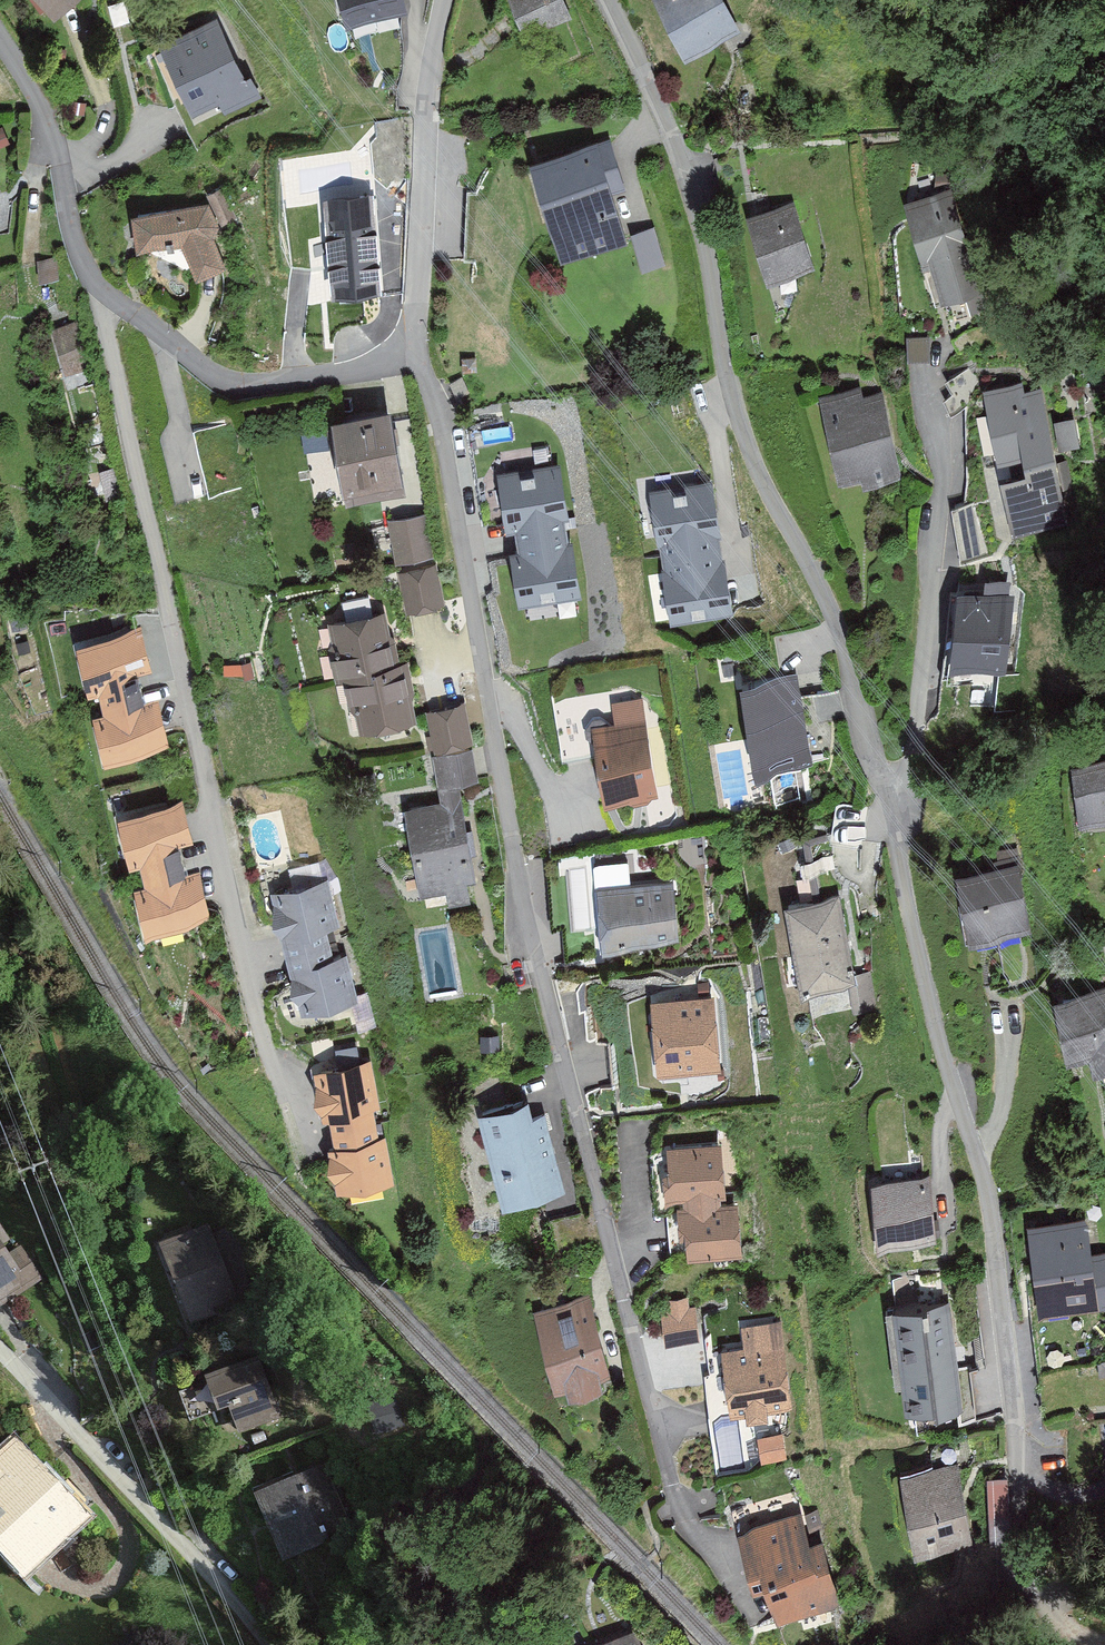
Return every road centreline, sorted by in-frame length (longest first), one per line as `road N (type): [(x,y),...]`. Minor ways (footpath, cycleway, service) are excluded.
road 1 (residential): [(670,1472),(542,974),(442,419),(413,345)]
road 2 (residential): [(897,847),(830,610),(749,447),(722,358),(688,171),(609,0)]
road 3 (residential): [(310,1156),(265,1041),(222,868),(100,289)]
road 4 (residential): [(1042,1597),(985,1177),(933,1016),(897,847)]
road 5 (residential): [(897,847),(944,497),(922,369)]
road 6 (residential): [(275,1644),(176,1552),(100,1456),(0,1351)]
road 7 (residential): [(413,345),(322,379),(226,385),(100,289)]
road 8 (residential): [(443,0),(413,345)]
road 9 (residential): [(100,289),(66,202),(61,157),(35,94),(0,43)]

